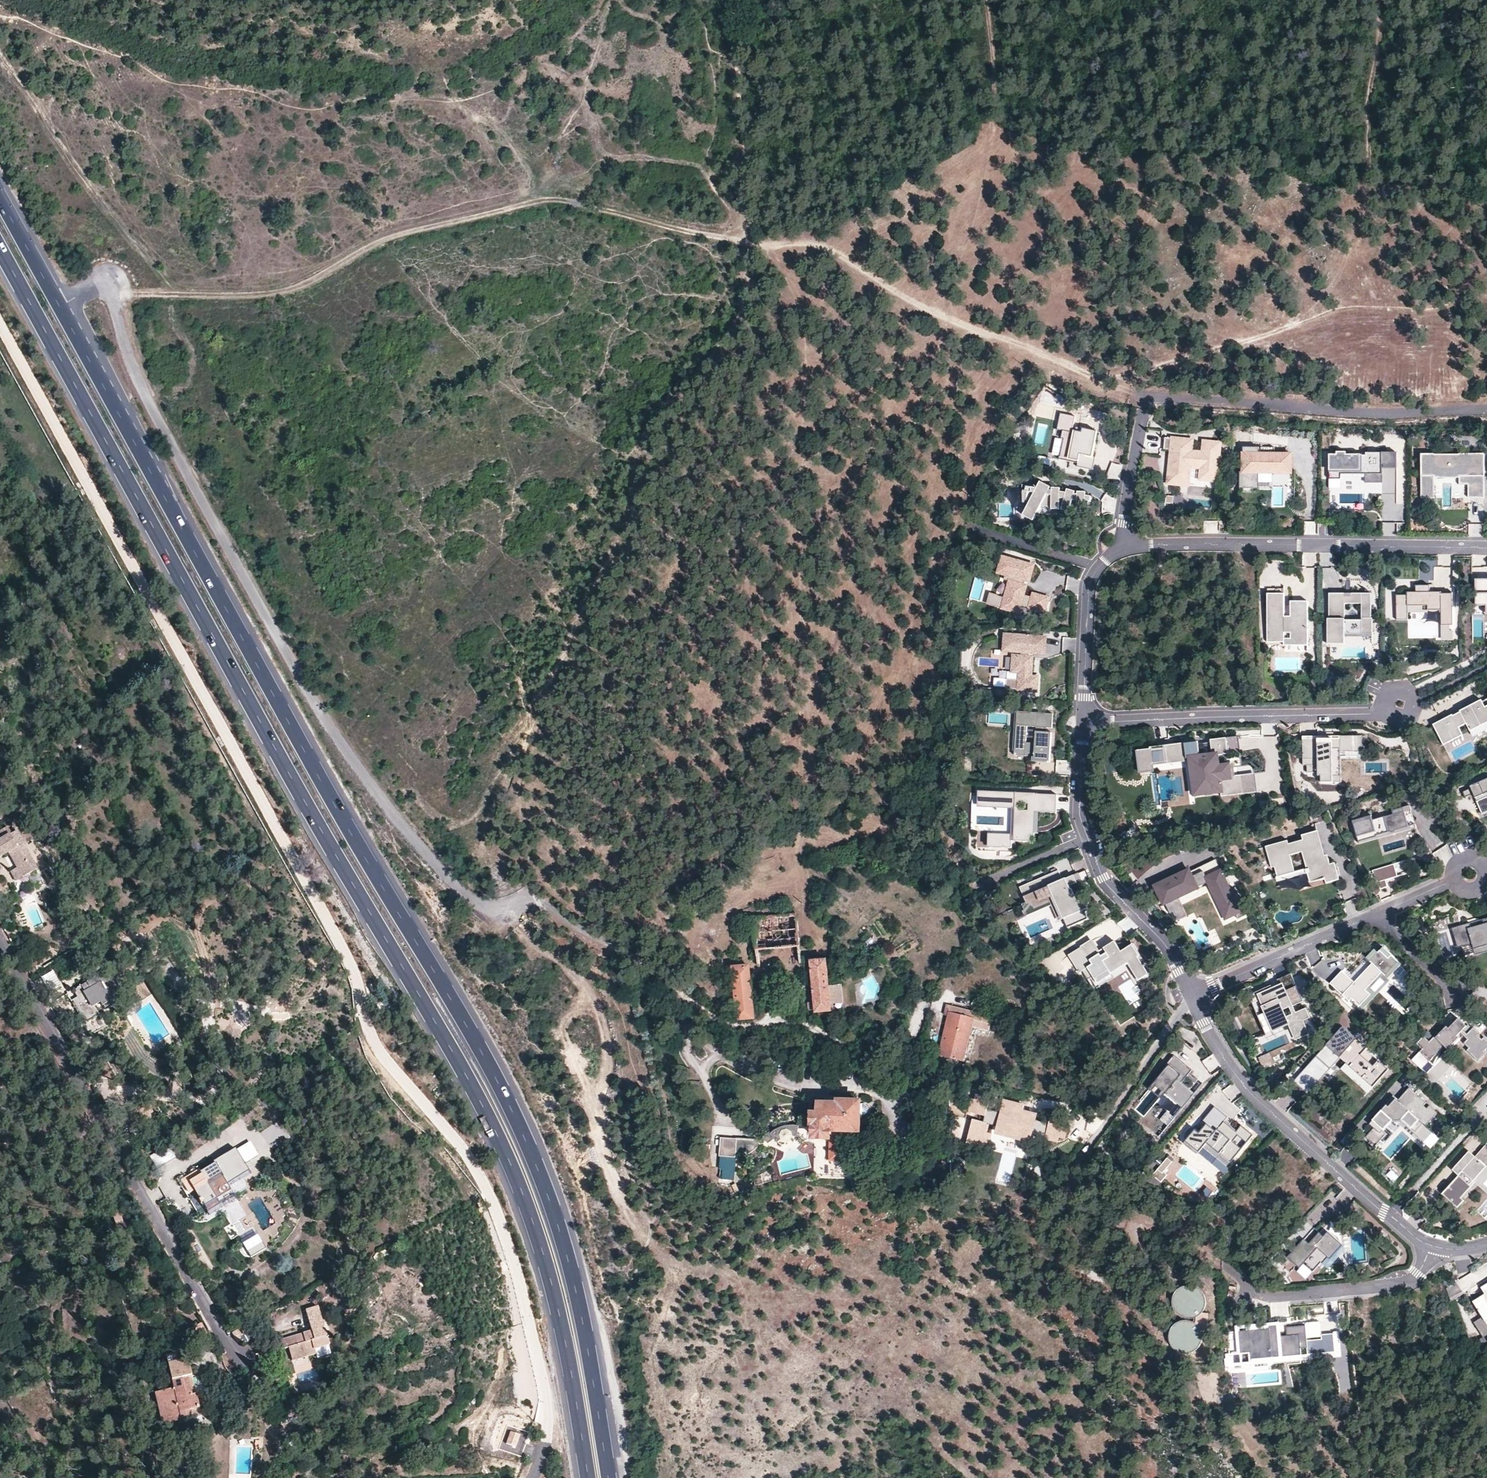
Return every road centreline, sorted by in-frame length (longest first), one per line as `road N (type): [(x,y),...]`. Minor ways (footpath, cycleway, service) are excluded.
road 1 (primary): [(0,252),(500,1143),(564,1326),(588,1477)]
road 2 (primary): [(609,1477),(577,1299),(525,1139),(60,307)]
road 3 (unclassified): [(60,307),(93,286),(115,290),(132,364),(170,443),(326,719),(410,834),(487,907),(539,902)]
road 4 (track): [(755,244),(796,297),(809,350),(802,566),(807,826),(800,859),(820,938)]
road 5 (track): [(117,297),(282,293),(396,236),(549,201),(755,244)]
road 6 (track): [(1379,0),(1366,204),(1333,284),(1305,319),(1253,341),(1096,378)]
road 7 (track): [(804,470),(946,319),(995,139),(999,79),(987,0)]
road 8 (residential): [(0,940),(241,1373)]
road 9 (track): [(755,244),(823,246),(917,306),(1146,397)]
road 10 (residential): [(1486,547),(1121,547)]
road 11 (residential): [(1191,993),(1219,1052),(1250,1091),(1431,1246)]
road 12 (residential): [(1084,721),(1377,713),(1401,704)]
road 13 (residential): [(1084,721),(1079,816),(1097,865),(1159,937),(1191,993)]
road 14 (residential): [(1469,874),(1191,993)]
road 15 (track): [(734,0),(748,204),(737,240)]
road 16 (residential): [(1431,1246),(1409,1282),(1272,1298),(1222,1263)]
road 17 (residential): [(1121,547),(1089,587),(1084,721)]
road 18 (residential): [(1121,547),(1146,397)]
road 19 (primary): [(60,307),(0,197)]

